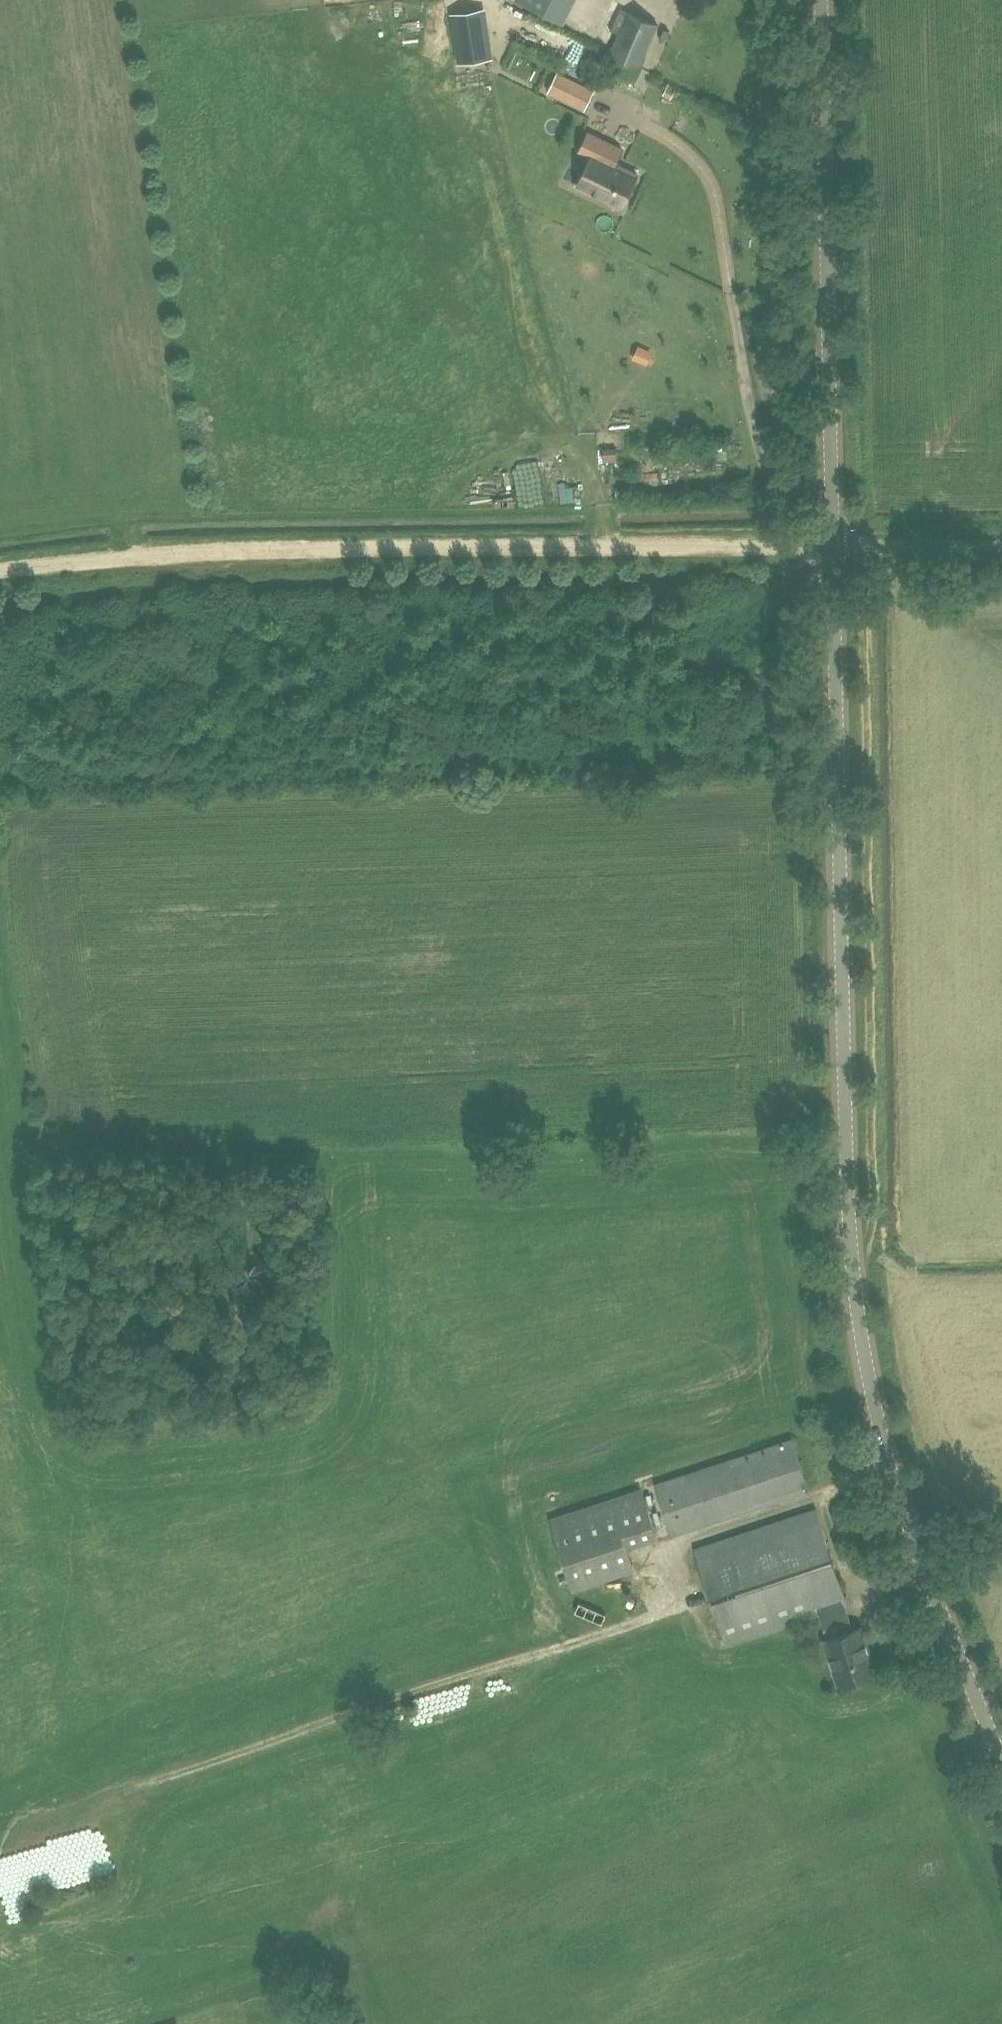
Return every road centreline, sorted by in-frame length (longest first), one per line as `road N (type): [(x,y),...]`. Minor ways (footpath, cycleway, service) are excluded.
road 1 (secondary): [(1001,1747),(888,1455),(859,1317),(835,549)]
road 2 (track): [(835,549),(485,543),(84,563),(0,576)]
road 3 (secondary): [(835,549),(822,0)]
road 4 (unclassified): [(1001,547),(835,549)]

